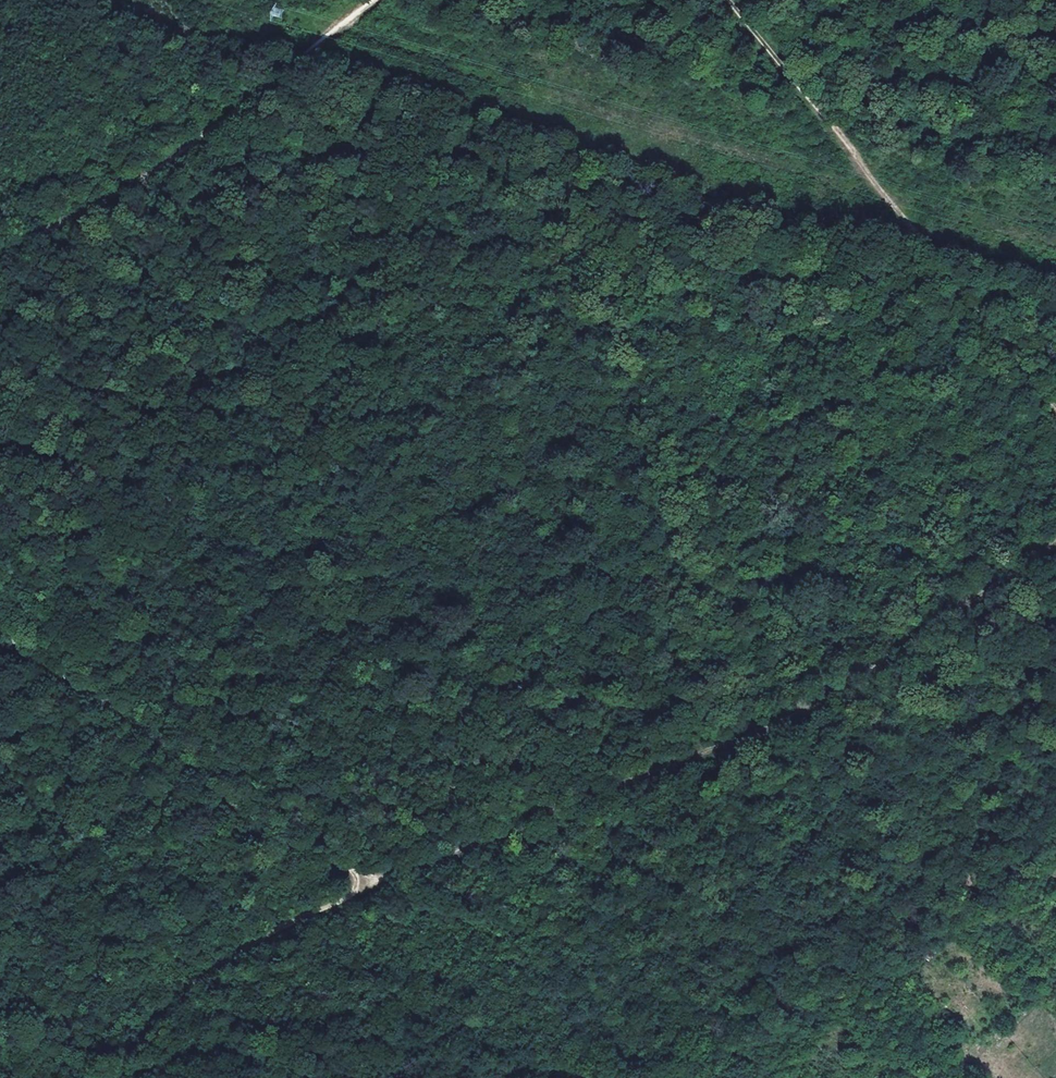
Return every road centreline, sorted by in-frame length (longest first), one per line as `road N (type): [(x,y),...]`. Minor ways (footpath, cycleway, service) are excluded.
road 1 (track): [(0,631),(264,816),(375,880),(803,710),(1055,541)]
road 2 (track): [(1055,409),(734,0)]
road 3 (track): [(0,260),(201,137),(375,0)]
road 4 (track): [(96,1077),(227,955),(375,880),(381,884)]

